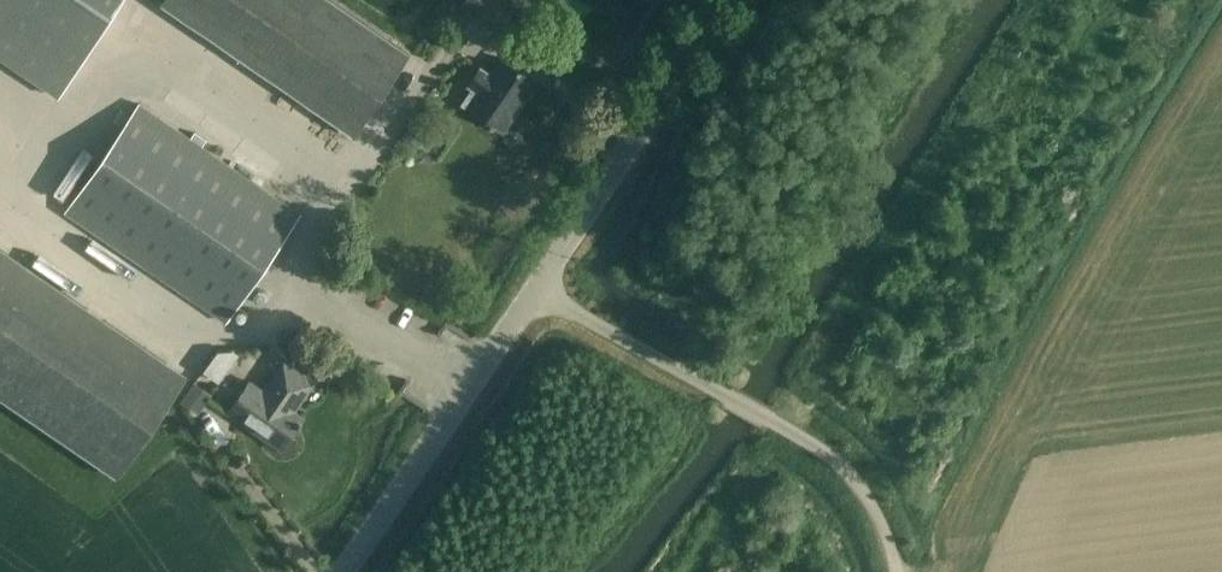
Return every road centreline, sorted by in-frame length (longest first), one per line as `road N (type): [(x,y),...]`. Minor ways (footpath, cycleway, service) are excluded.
road 1 (unclassified): [(904,571),(892,518),(825,443),(537,292)]
road 2 (tertiary): [(537,292),(714,0)]
road 3 (tertiary): [(343,571),(537,292)]

